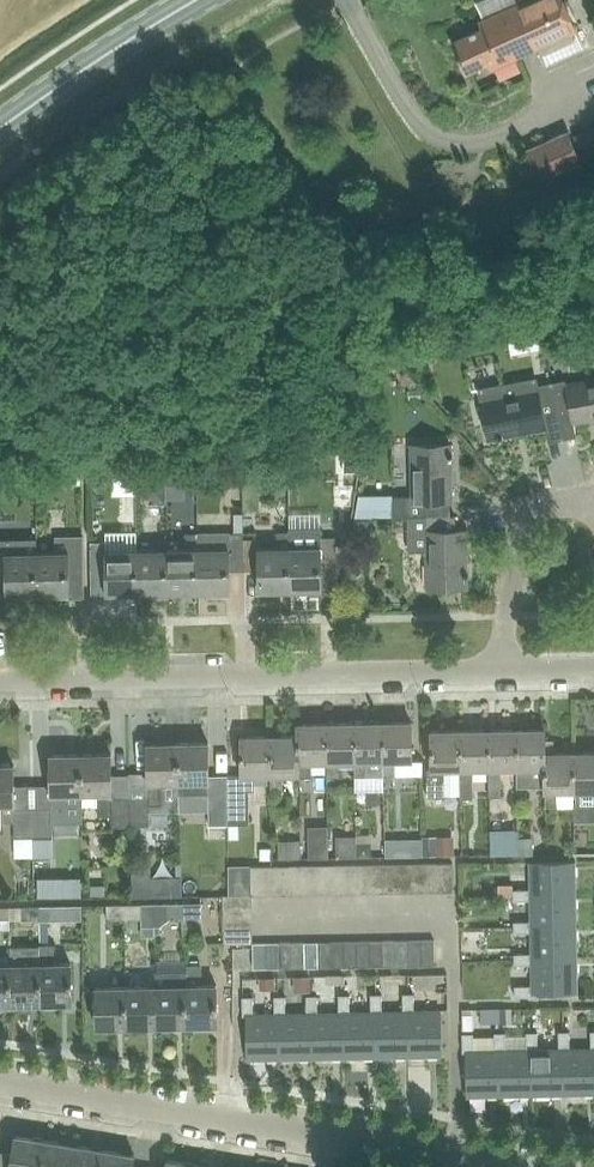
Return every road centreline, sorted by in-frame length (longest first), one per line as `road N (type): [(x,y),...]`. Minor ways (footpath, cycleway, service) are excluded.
road 1 (residential): [(0,1082),(515,1166)]
road 2 (residential): [(0,679),(503,670)]
road 3 (primary): [(0,128),(194,0)]
road 4 (residential): [(503,670),(524,510),(593,495)]

